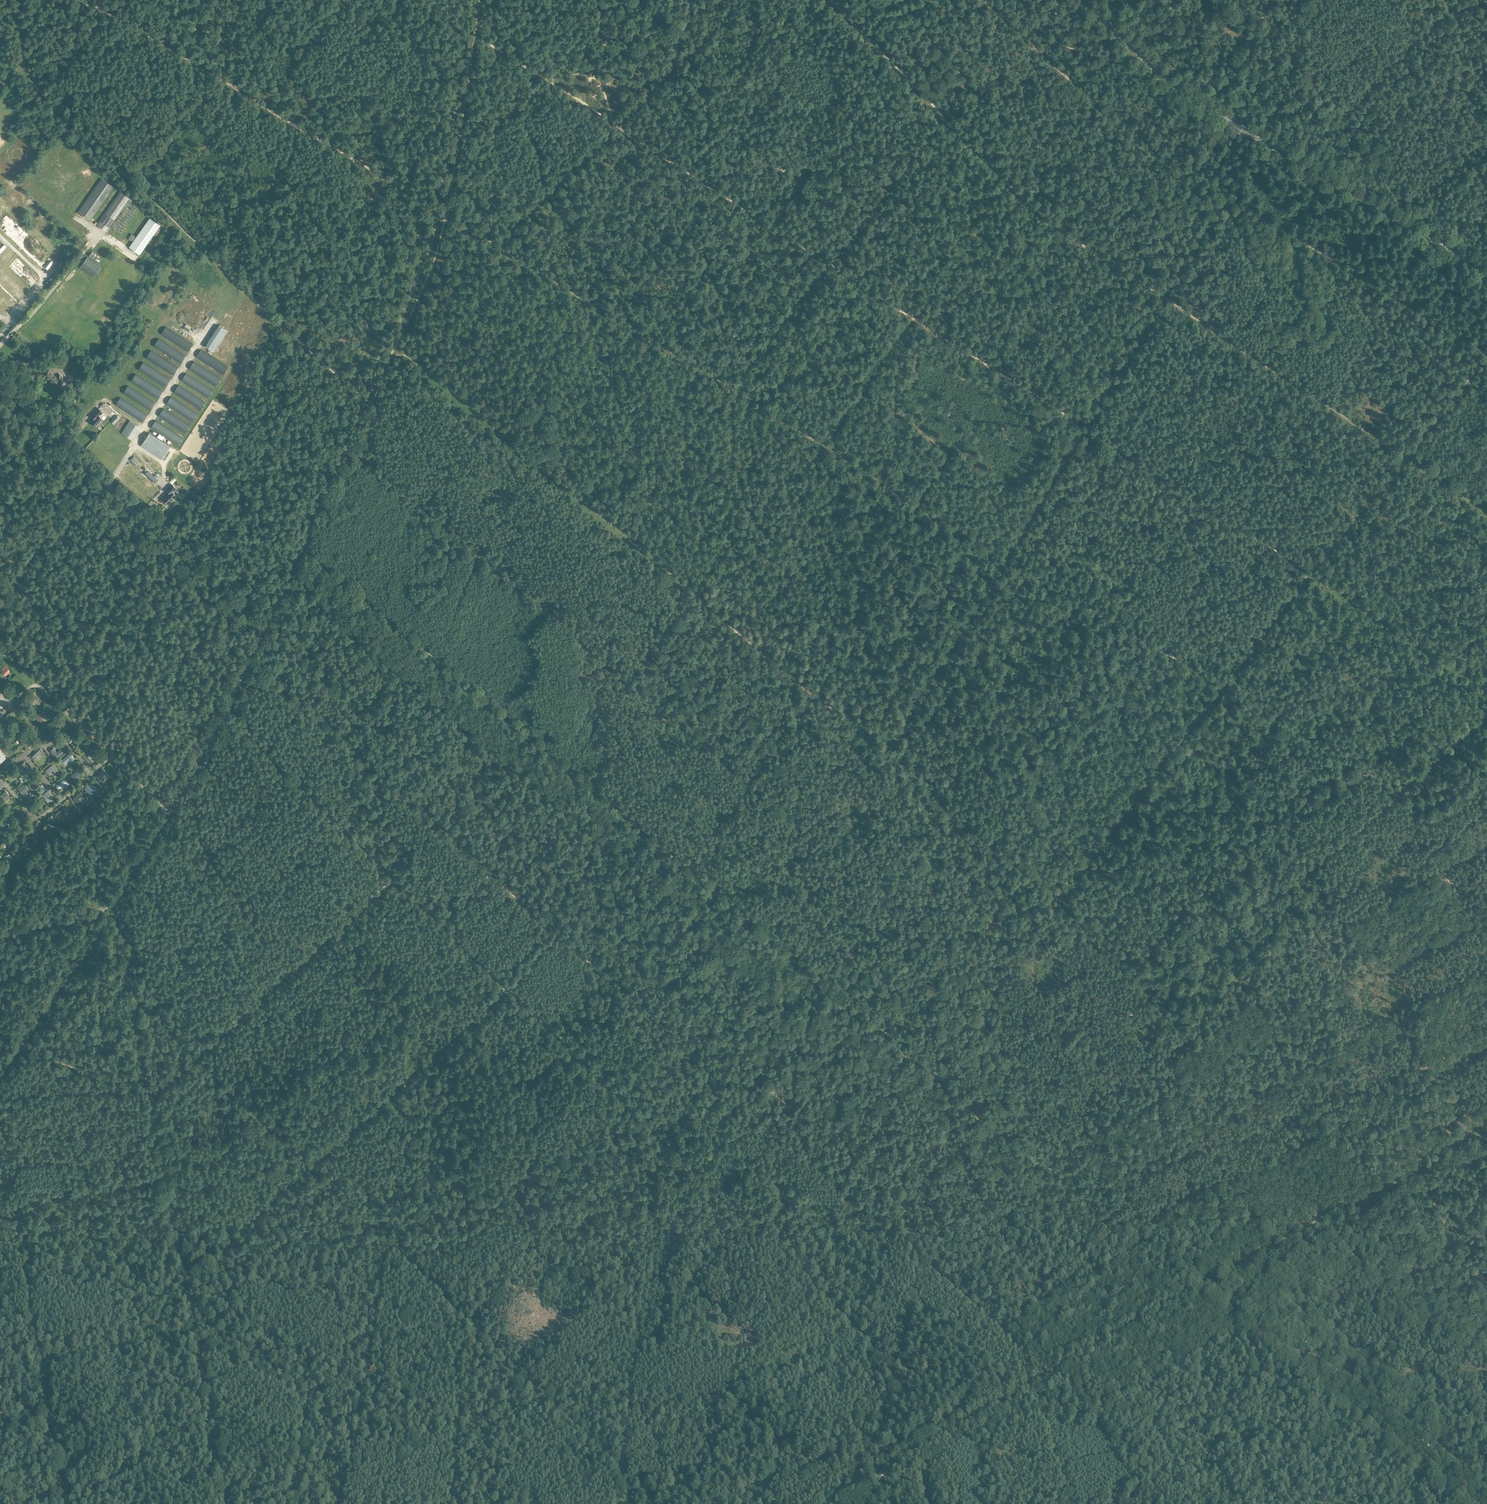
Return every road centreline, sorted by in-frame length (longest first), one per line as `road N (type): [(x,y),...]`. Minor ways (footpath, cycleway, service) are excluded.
road 1 (track): [(395,347),(1056,895)]
road 2 (track): [(288,574),(901,1085)]
road 3 (unclassified): [(0,936),(114,900),(264,631),(0,382)]
road 4 (track): [(1346,1415),(836,997)]
road 5 (track): [(131,990),(227,1503)]
road 6 (primary): [(1486,272),(1188,94),(1086,0)]
road 7 (track): [(1223,684),(1470,379)]
road 8 (track): [(1486,1493),(1222,1274)]
road 9 (track): [(1188,1076),(1468,912)]
road 10 (track): [(1228,197),(1172,168),(983,0)]
road 11 (track): [(395,347),(267,624)]
road 12 (track): [(1222,1274),(1486,1123)]
road 13 (track): [(1056,895),(1223,684)]
road 14 (track): [(475,34),(445,216)]
road 15 (track): [(169,809),(40,687)]
road 16 (track): [(1370,283),(1228,197)]
road 17 (track): [(1056,895),(1160,983)]
road 18 (track): [(1486,351),(1370,283)]

